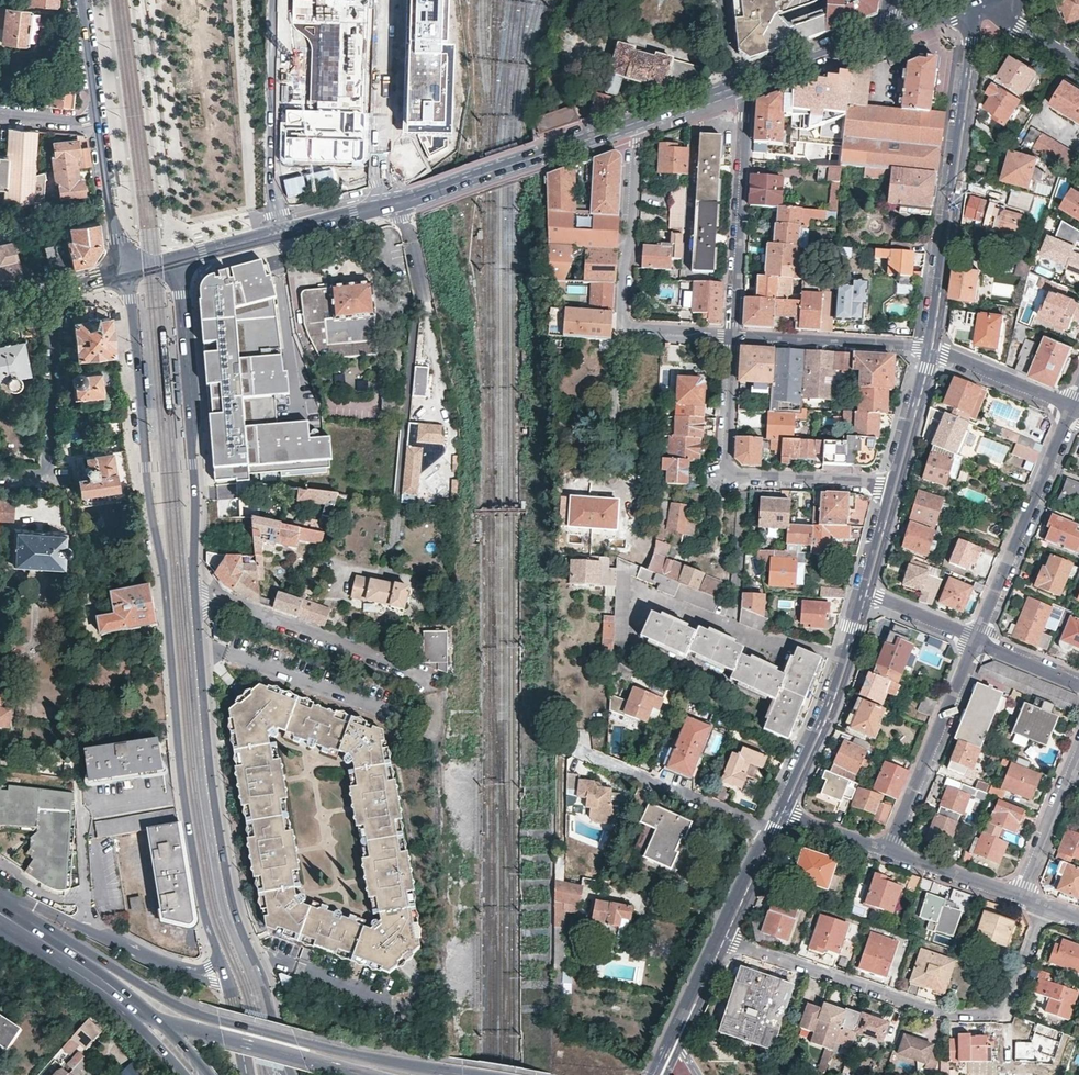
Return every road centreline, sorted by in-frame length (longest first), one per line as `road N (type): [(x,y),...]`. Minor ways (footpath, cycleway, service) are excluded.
road 1 (tertiary): [(126,270),(180,754),(203,908),(221,963)]
road 2 (tertiary): [(290,1071),(232,902),(212,789),(195,594)]
road 3 (residential): [(1047,904),(1007,1016),(948,1014),(718,935)]
road 4 (residential): [(975,3),(927,347)]
road 5 (residential): [(733,336),(624,327),(637,122)]
road 6 (residential): [(733,336),(726,474),(893,483)]
road 7 (tertiary): [(195,594),(184,295)]
road 8 (secondary): [(391,206),(637,122)]
road 9 (residential): [(1076,406),(977,640)]
road 10 (tertiary): [(453,1073),(206,1017)]
road 11 (residential): [(733,336),(745,116),(737,86)]
road 12 (residential): [(420,673),(195,594)]
road 13 (residential): [(54,289),(51,468),(0,476)]
road 14 (residential): [(863,594),(781,809)]
road 15 (residential): [(977,640),(890,850)]
road 16 (primary): [(199,973),(22,901),(0,900)]
road 17 (residential): [(388,0),(378,176),(391,206)]
road 18 (tertiary): [(167,1025),(365,1074)]
road 19 (residential): [(927,347),(733,336)]
road 20 (tertiary): [(206,1017),(96,955),(55,948)]
road 21 (residential): [(1076,406),(927,347)]
road 22 (secondary): [(737,86),(886,34)]
road 23 (residential): [(126,270),(98,117)]
road 24 (residential): [(718,935),(655,1074)]
road 25 (residential): [(1078,757),(1025,896)]
road 26 (residential): [(325,372),(304,338),(289,232)]
road 27 (residential): [(890,850),(1025,896)]
road 28 (residential): [(781,809),(718,935)]
road 29 (residential): [(927,347),(893,483)]
road 30 (residential): [(977,640),(863,594)]
road 31 (residential): [(975,3),(1078,64)]

